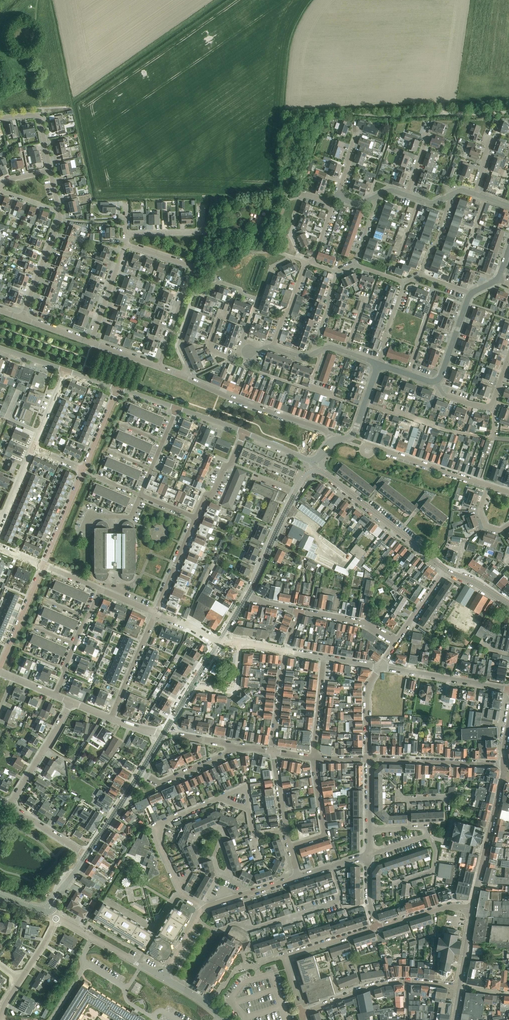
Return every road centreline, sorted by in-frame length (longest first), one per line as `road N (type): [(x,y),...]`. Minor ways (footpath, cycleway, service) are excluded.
road 1 (residential): [(158,367),(191,268),(125,244)]
road 2 (residential): [(445,569),(313,471)]
road 3 (residential): [(332,441),(182,375)]
road 4 (residential): [(202,908),(182,894),(157,838),(167,821),(219,799)]
road 5 (secondary): [(473,909),(505,770)]
road 6 (residential): [(494,427),(490,438),(481,437),(365,405)]
road 7 (residential): [(505,765),(369,761)]
road 8 (residential): [(380,667),(508,690)]
road 9 (tertiary): [(163,978),(56,919)]

